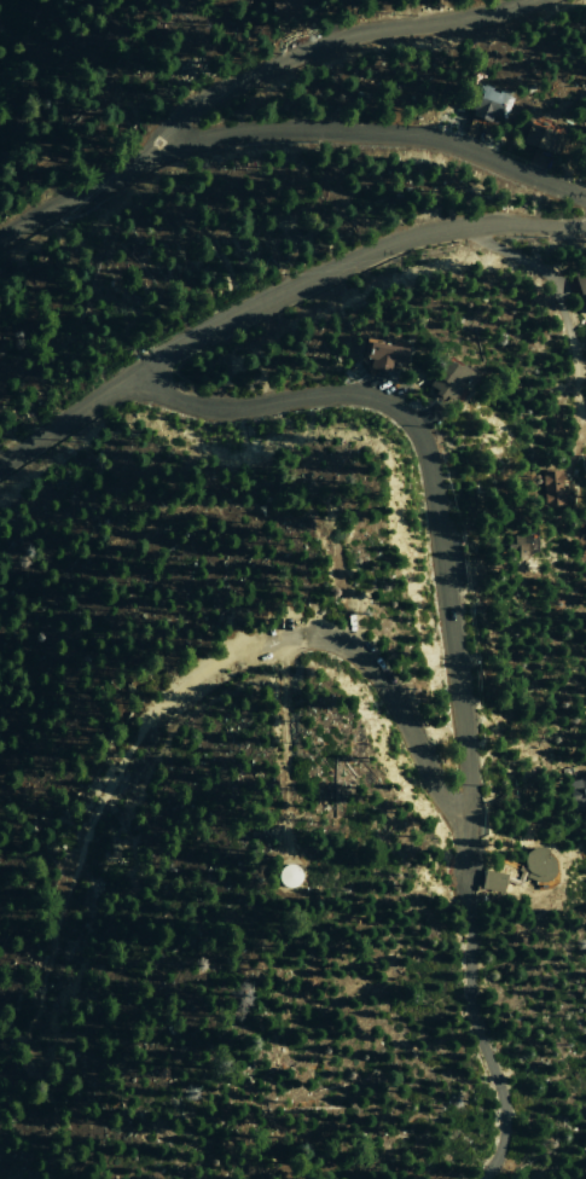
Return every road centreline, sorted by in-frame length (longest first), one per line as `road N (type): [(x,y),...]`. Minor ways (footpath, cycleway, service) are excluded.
road 1 (residential): [(466,817),(434,492),(416,430),(378,400),(317,395),(211,407),(153,390),(137,372)]
road 2 (residential): [(0,465),(179,344),(371,251),(453,227),(585,228)]
road 3 (residential): [(585,201),(459,149),(402,135),(271,129),(164,149)]
road 4 (residential): [(164,149),(169,123),(182,109),(262,70),(338,41),(471,19),(531,0)]
road 5 (residential): [(0,237),(164,149)]

